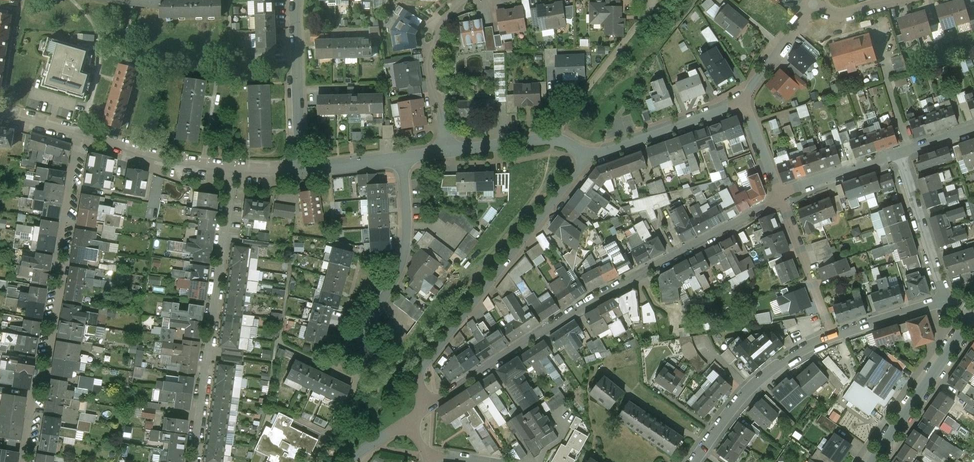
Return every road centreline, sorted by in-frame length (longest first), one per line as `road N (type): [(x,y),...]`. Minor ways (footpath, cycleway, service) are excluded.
road 1 (residential): [(430,401),(780,199)]
road 2 (residential): [(28,461),(83,135)]
road 3 (residential): [(430,401),(421,386),(425,364),(588,157)]
road 4 (residential): [(194,461),(232,170)]
road 5 (residential): [(402,158),(402,265),(364,334),(368,372),(356,390)]
road 6 (residential): [(834,334),(766,375),(695,461)]
road 7 (tertiary): [(874,461),(973,316)]
road 8 (residential): [(296,0),(301,170)]
road 9 (residential): [(446,152),(437,31),(473,0)]
road 10 (residential): [(588,157),(744,104)]
road 11 (residential): [(899,154),(946,302)]
road 12 (residential): [(83,135),(232,170)]
road 13 (residential): [(446,152),(550,139),(588,157)]
road 14 (residential): [(780,199),(834,334)]
road 15 (residential): [(744,104),(818,0)]
road 16 (residential): [(780,199),(899,154)]

